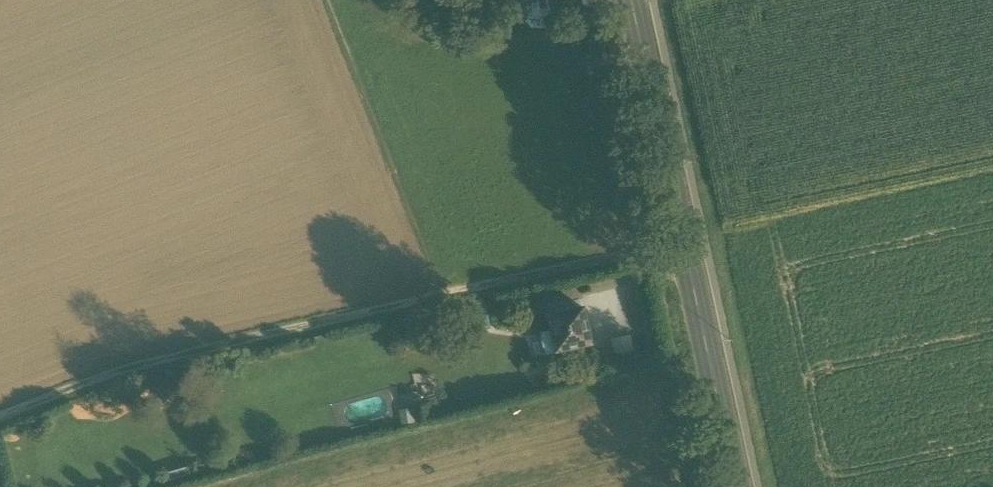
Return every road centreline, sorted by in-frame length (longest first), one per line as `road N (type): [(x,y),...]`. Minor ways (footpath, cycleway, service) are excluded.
road 1 (track): [(684,243),(127,369),(0,417)]
road 2 (secondary): [(632,0),(737,486)]

